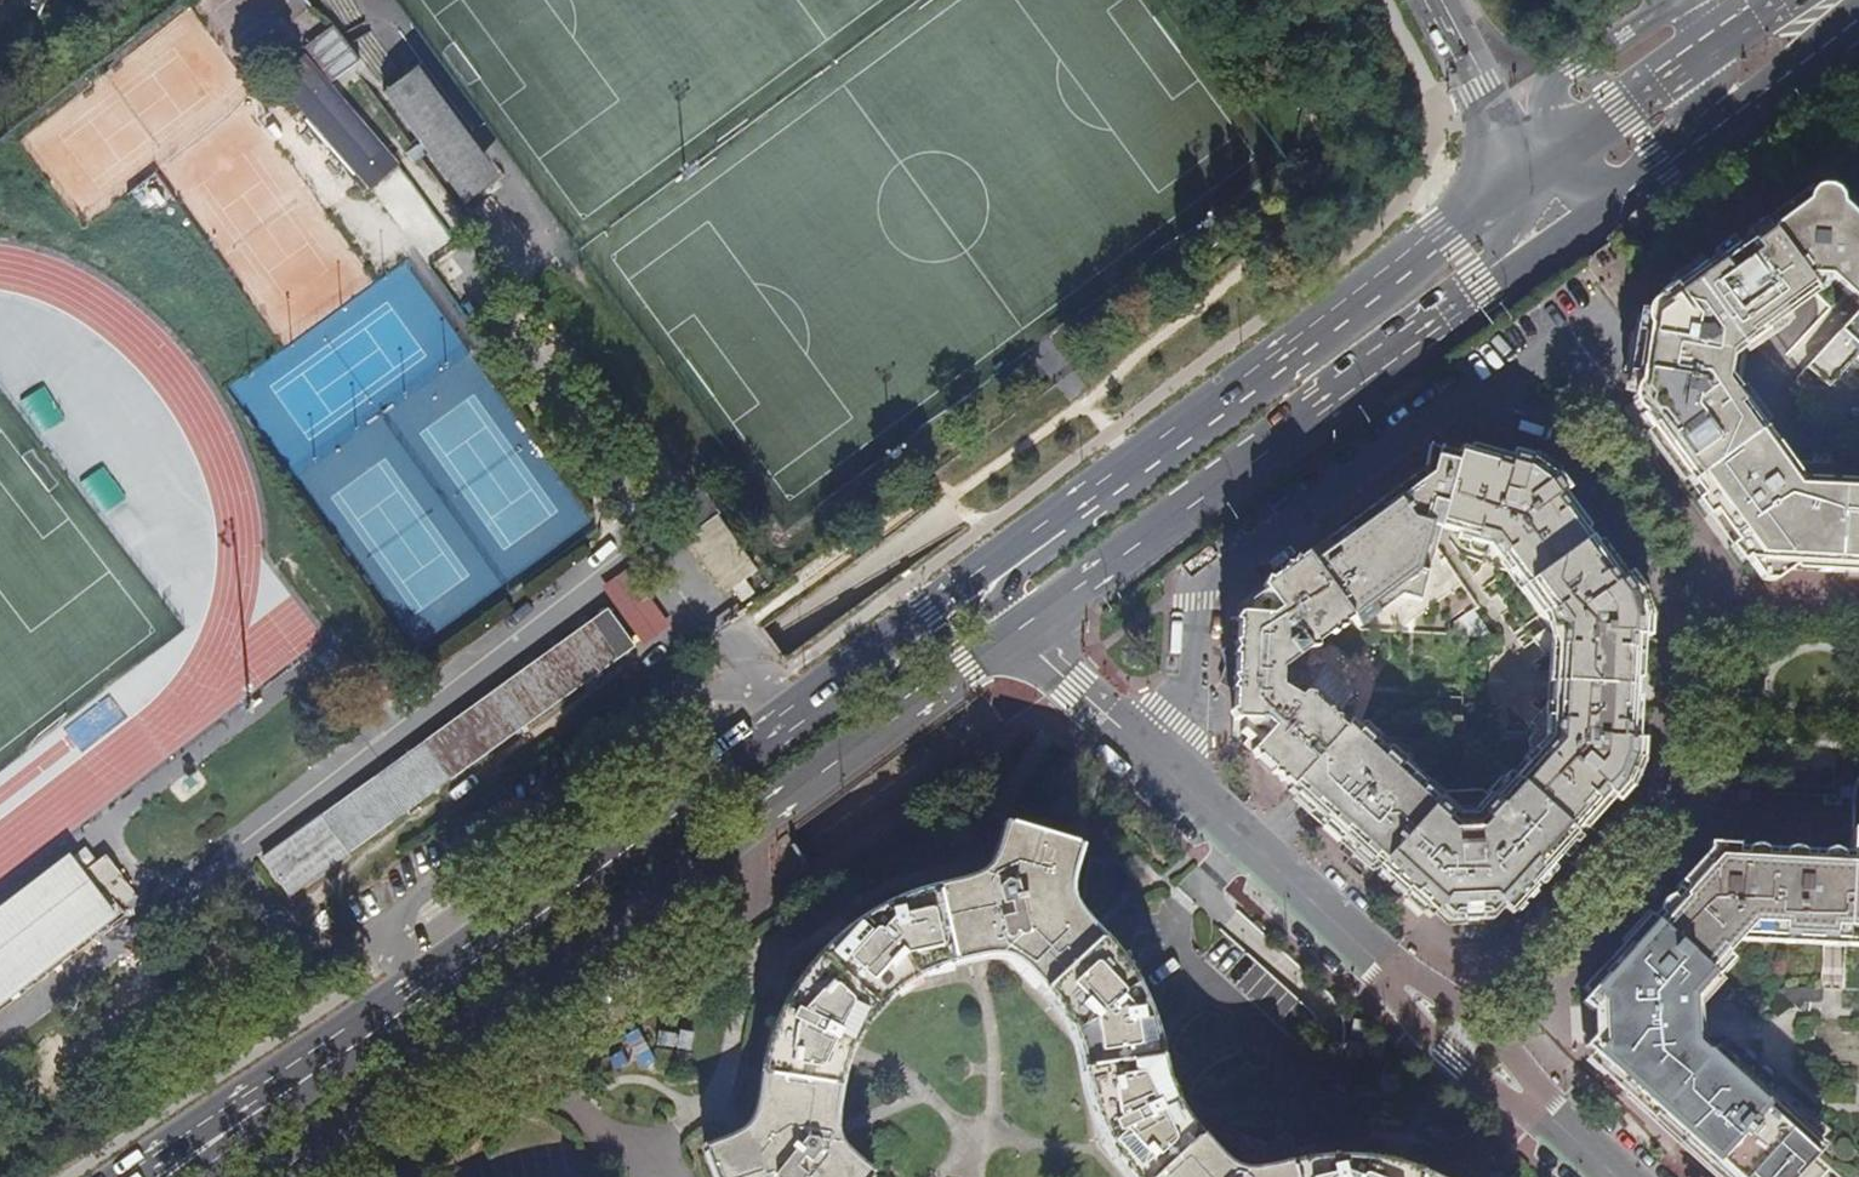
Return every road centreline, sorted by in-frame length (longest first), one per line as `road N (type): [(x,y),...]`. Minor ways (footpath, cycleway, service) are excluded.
road 1 (primary): [(1541,161),(256,1112)]
road 2 (primary): [(262,1176),(1017,633)]
road 3 (primary): [(1017,633),(1582,218)]
road 4 (residential): [(1382,962),(1017,633)]
road 5 (primary): [(1582,218),(1830,36)]
road 6 (primary): [(1773,0),(1541,161)]
road 7 (residential): [(1382,962),(1408,1005),(1467,1067),(1518,1103),(1567,1119)]
road 8 (residential): [(1567,1119),(1462,1012),(1382,962)]
road 9 (tertiary): [(1440,0),(1541,161)]
road 10 (primary): [(256,1112),(143,1176)]

